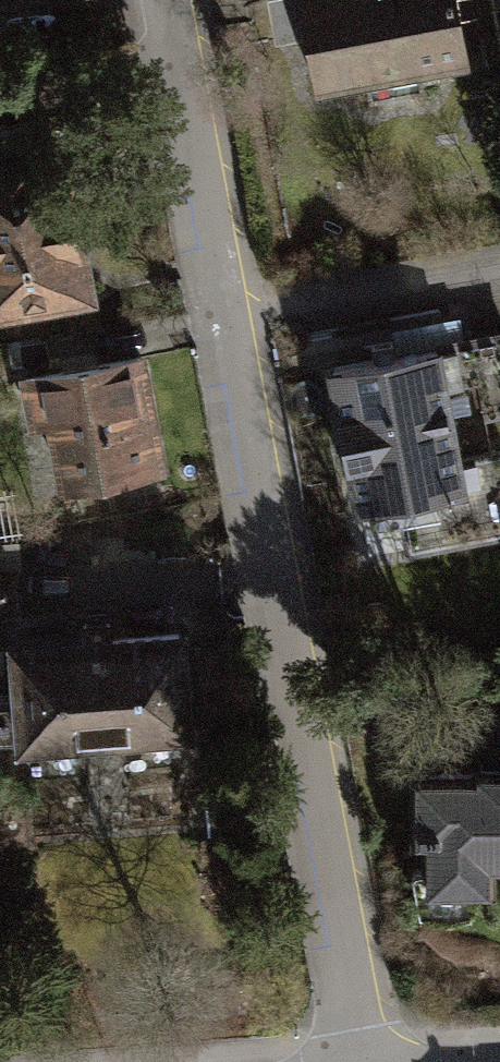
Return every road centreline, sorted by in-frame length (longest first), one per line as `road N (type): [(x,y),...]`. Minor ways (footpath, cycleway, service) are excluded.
road 1 (residential): [(225,320),(361,1061)]
road 2 (residential): [(168,0),(225,320)]
road 3 (residential): [(225,320),(499,273)]

